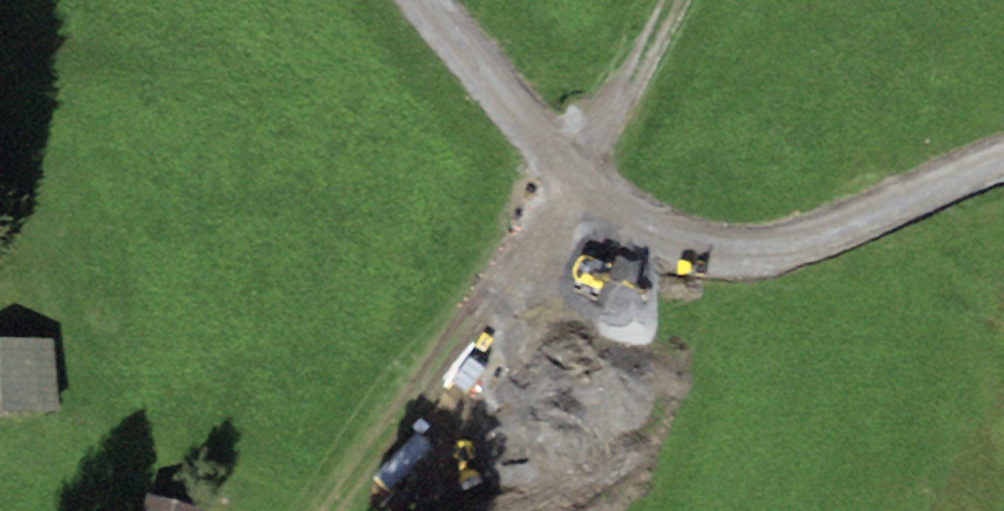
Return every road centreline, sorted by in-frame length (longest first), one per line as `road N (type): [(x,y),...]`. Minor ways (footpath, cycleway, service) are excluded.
road 1 (unclassified): [(1003,157),(802,238),(726,251),(654,233),(573,174),(426,0)]
road 2 (track): [(679,0),(573,174),(335,510)]

